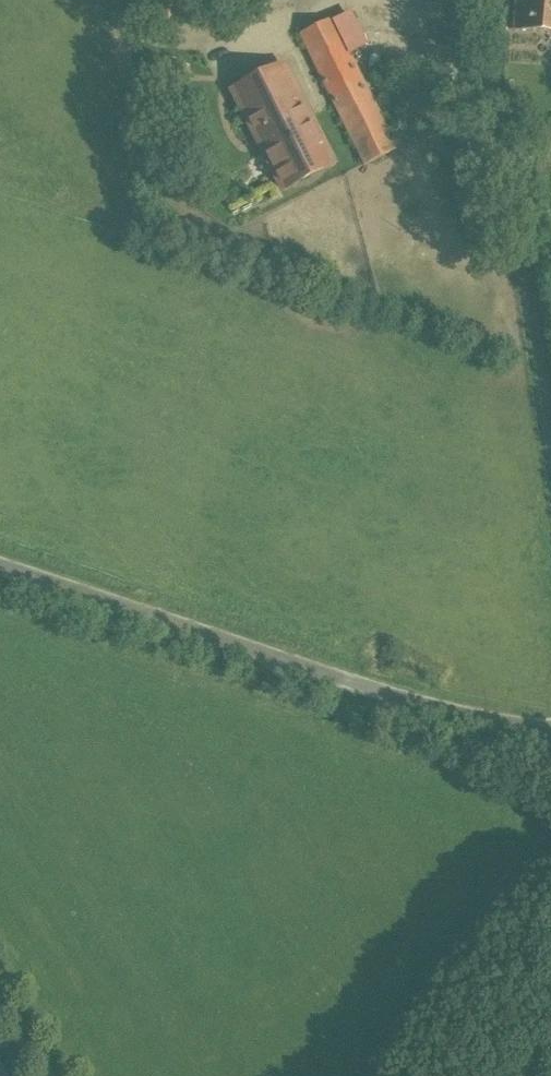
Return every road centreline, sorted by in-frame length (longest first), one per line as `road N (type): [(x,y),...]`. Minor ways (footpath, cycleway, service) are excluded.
road 1 (residential): [(0,562),(449,710),(550,729)]

